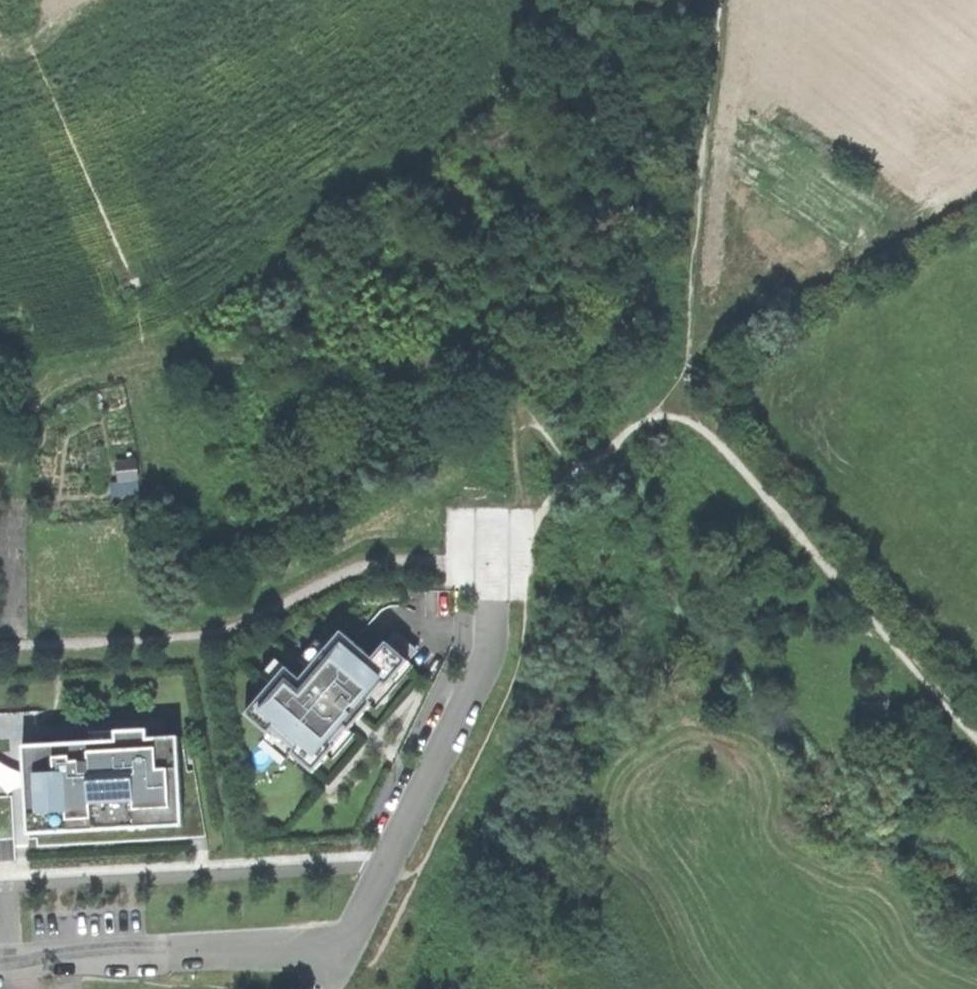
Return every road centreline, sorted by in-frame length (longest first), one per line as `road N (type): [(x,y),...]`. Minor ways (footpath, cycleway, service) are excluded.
road 1 (residential): [(0,960),(344,944),(490,663),(495,562)]

